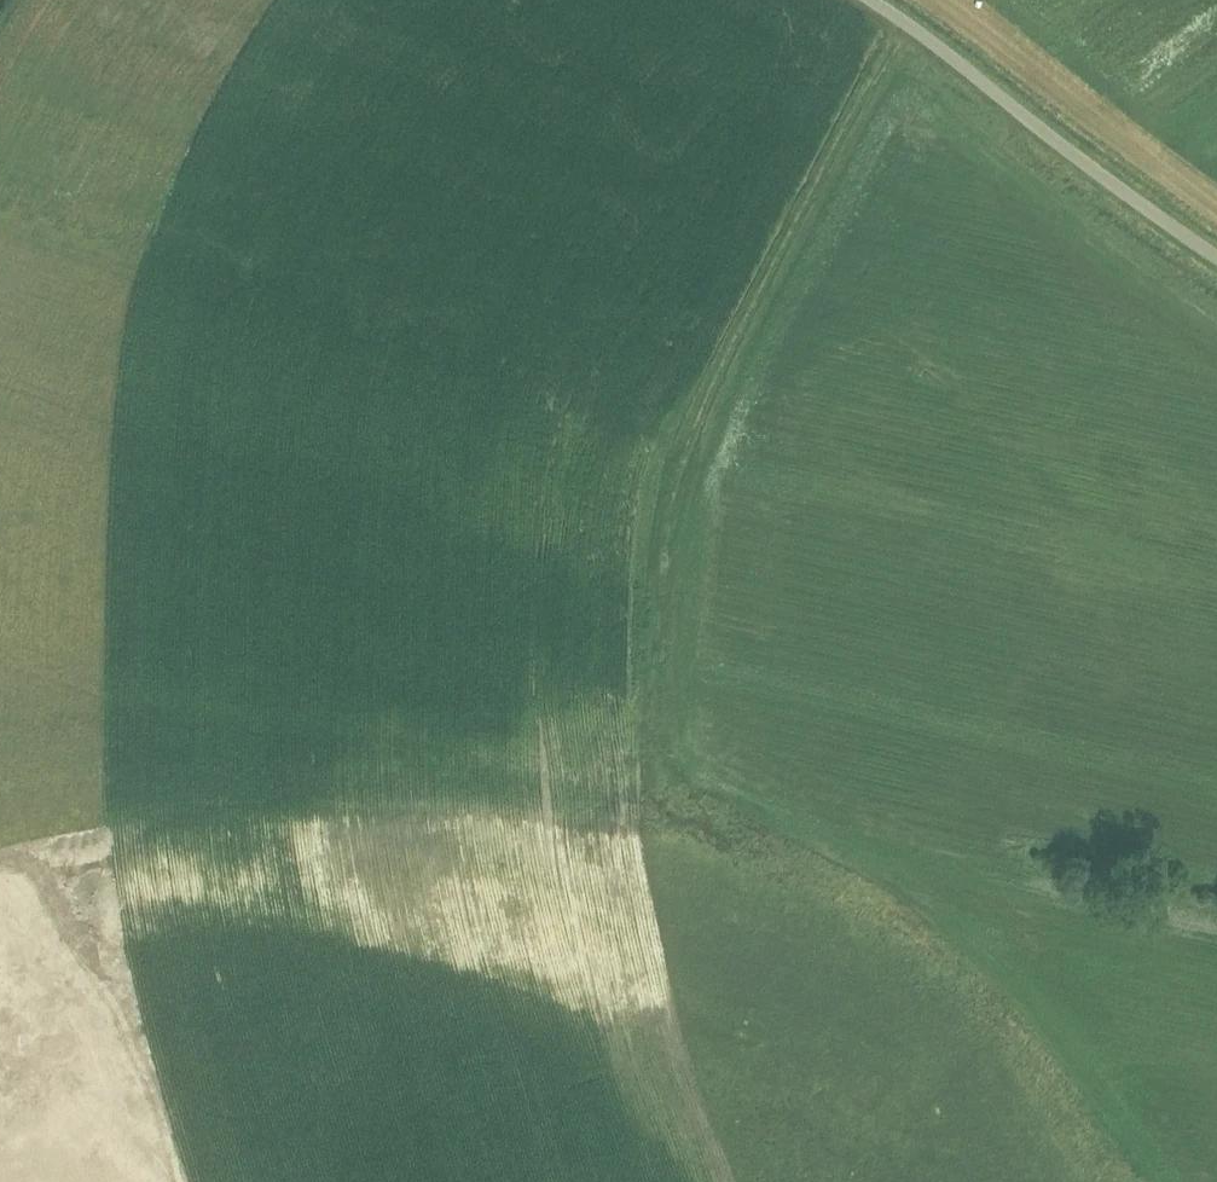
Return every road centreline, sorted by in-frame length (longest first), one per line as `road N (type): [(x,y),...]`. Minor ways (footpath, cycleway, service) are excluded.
road 1 (unclassified): [(1216,254),(867,0)]

